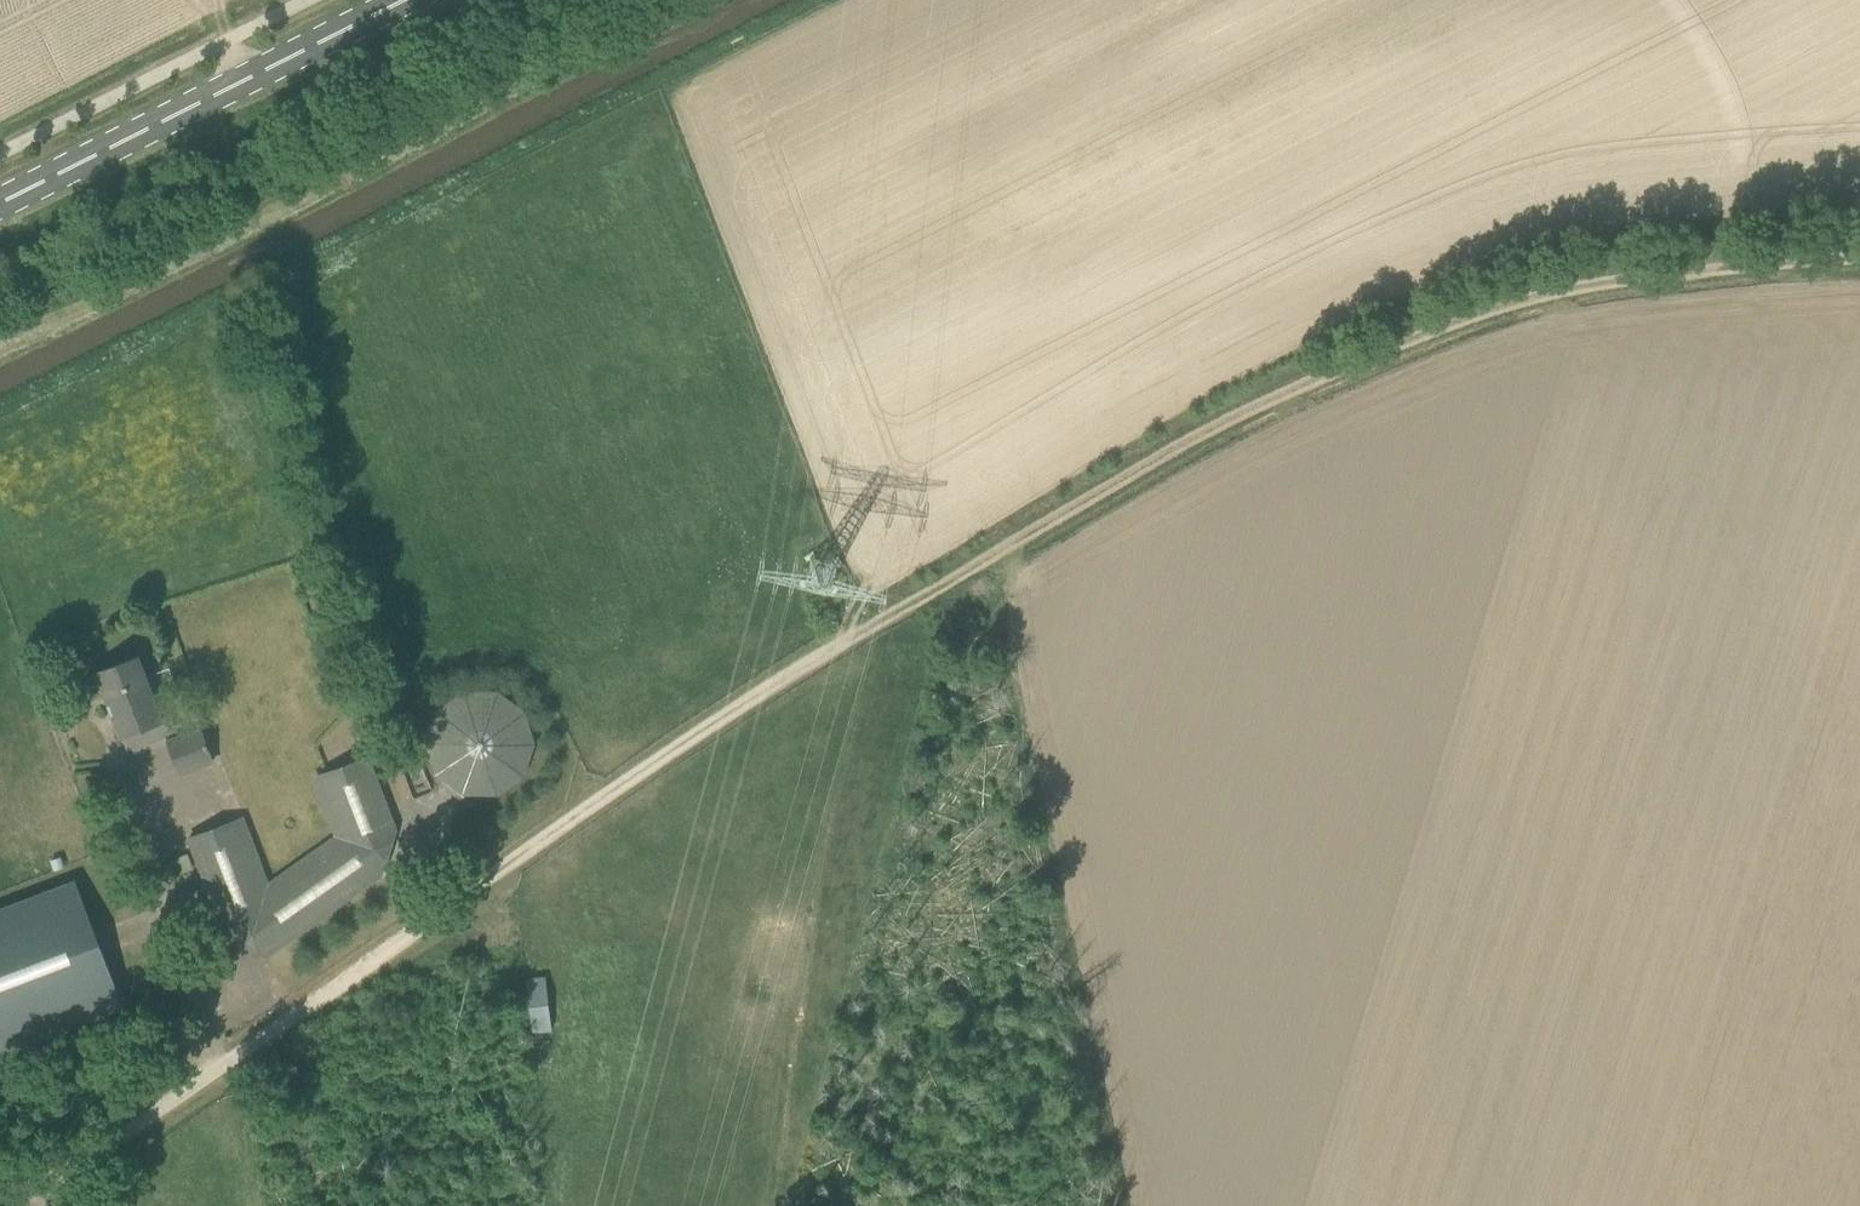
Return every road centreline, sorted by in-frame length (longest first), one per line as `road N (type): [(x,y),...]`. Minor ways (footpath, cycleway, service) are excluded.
road 1 (track): [(1859,259),(1544,293),(1442,324),(1243,410),(729,711),(95,1156),(63,1187)]
road 2 (primary): [(0,203),(404,0)]

